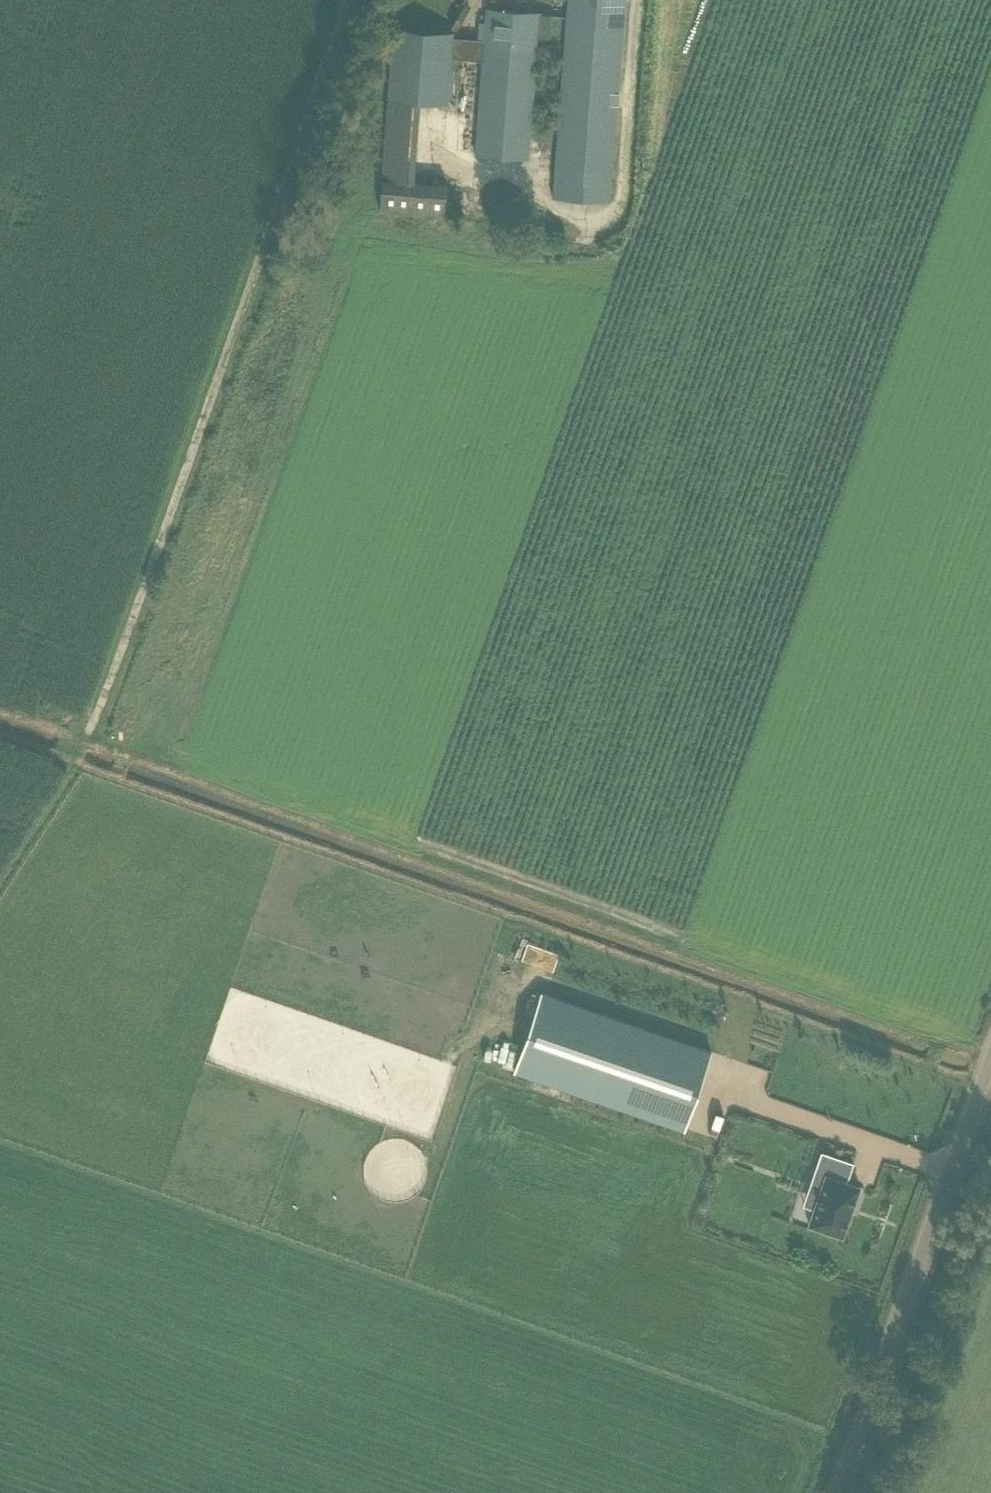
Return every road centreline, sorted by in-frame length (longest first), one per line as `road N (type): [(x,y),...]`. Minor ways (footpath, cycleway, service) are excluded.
road 1 (unclassified): [(827,1492),(990,1036)]

